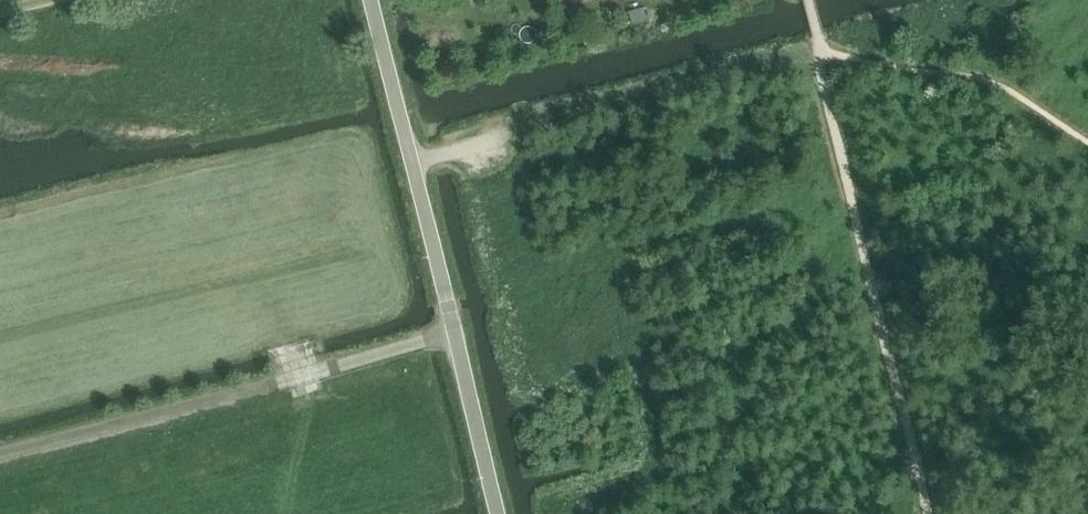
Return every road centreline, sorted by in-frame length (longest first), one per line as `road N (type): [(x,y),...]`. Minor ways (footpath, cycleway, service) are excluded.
road 1 (unclassified): [(500,513),(374,0)]

